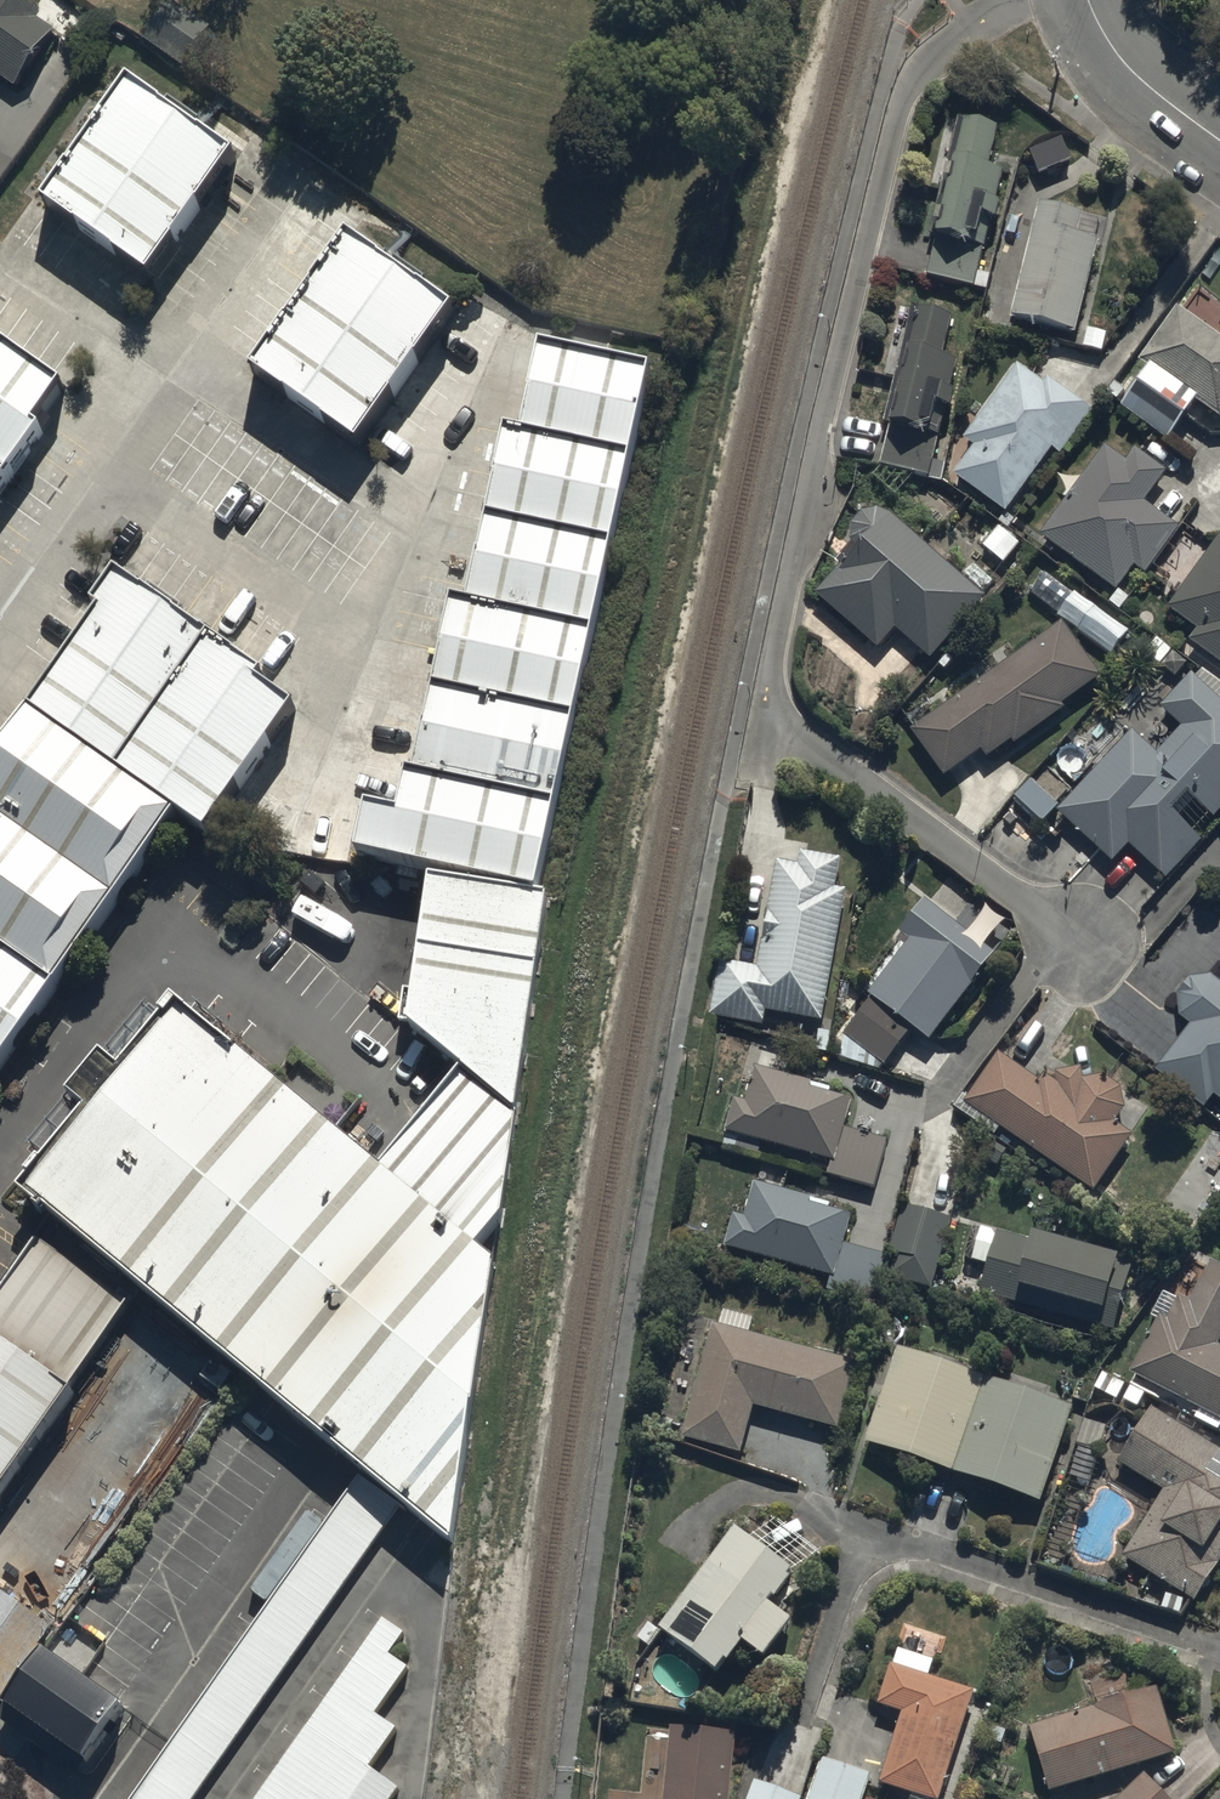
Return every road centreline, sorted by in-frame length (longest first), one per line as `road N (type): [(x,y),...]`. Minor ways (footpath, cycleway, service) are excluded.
road 1 (residential): [(1081,945),(809,747),(779,712),(773,685),(821,435),(899,108),(933,58),(1019,0)]
road 2 (residential): [(814,1673),(846,1581),(859,1562),(905,1544),(1219,1651)]
road 3 (residential): [(1219,140),(1116,54),(1087,0)]

